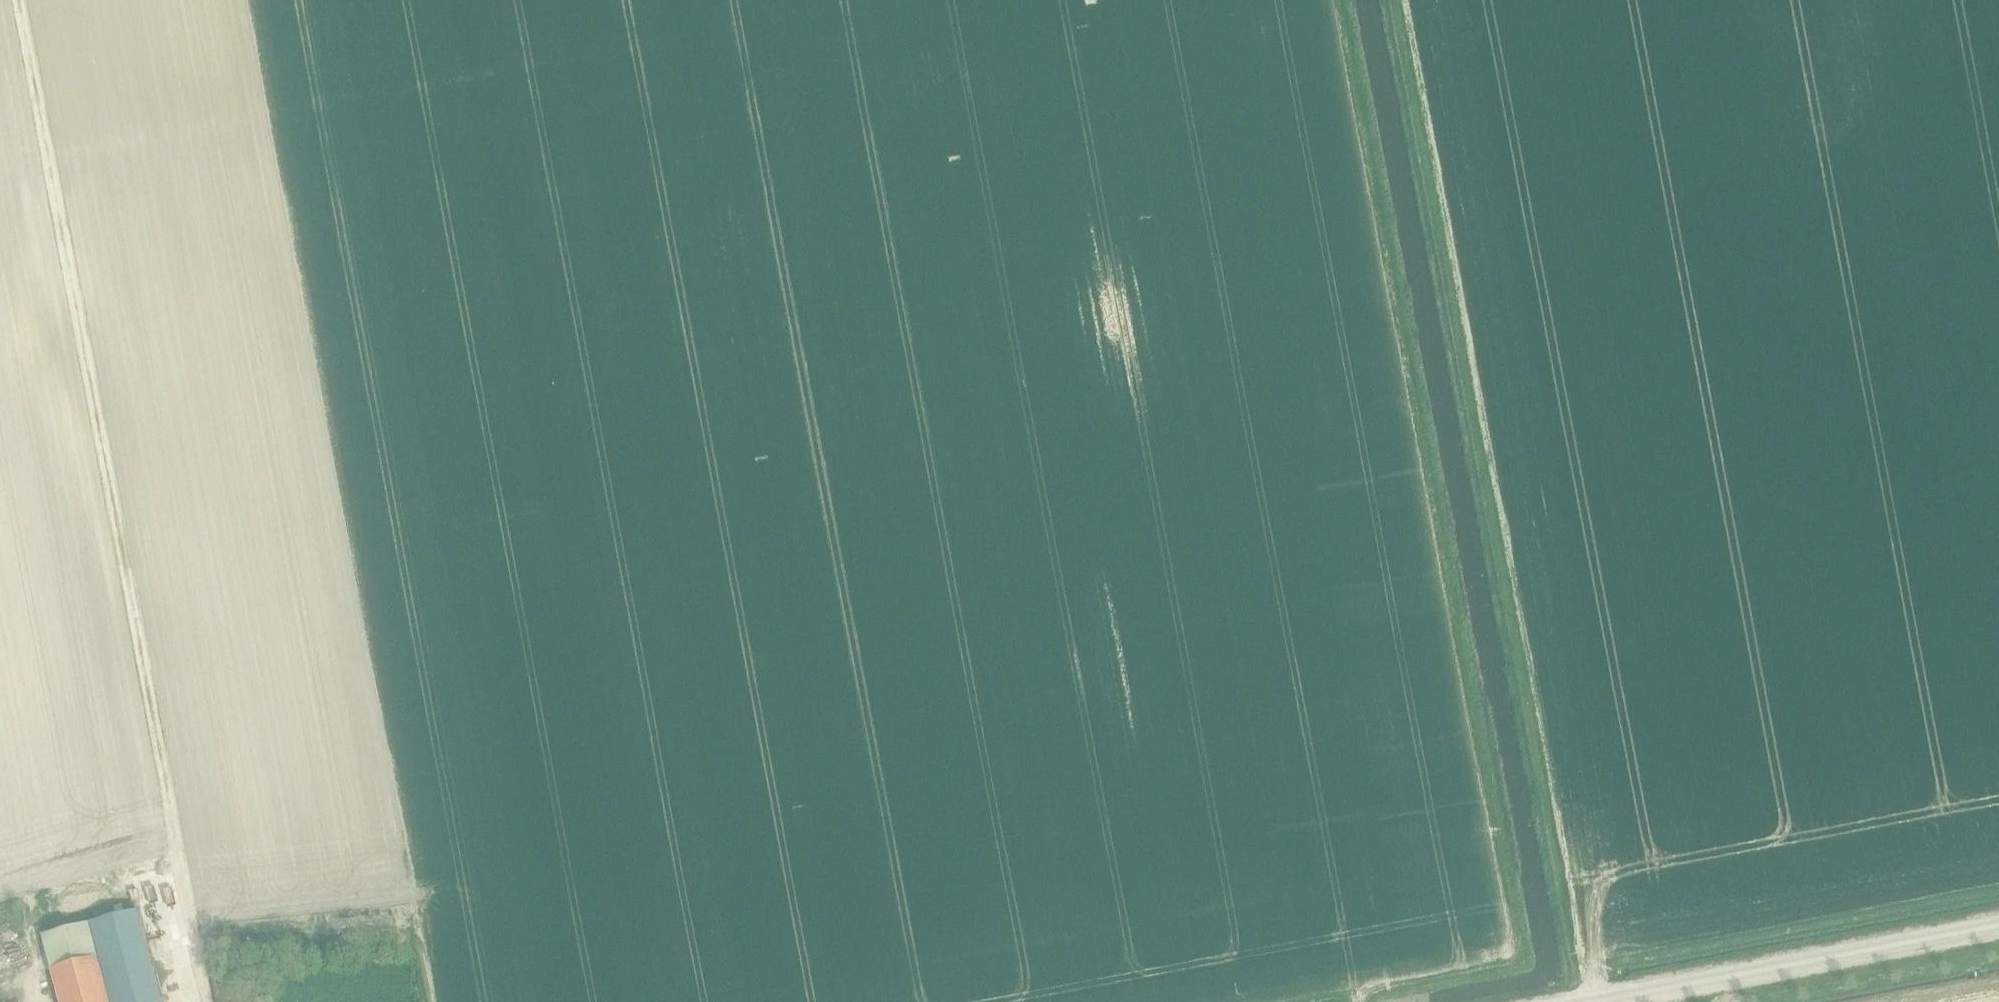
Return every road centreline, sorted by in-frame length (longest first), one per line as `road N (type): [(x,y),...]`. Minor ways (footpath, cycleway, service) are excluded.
road 1 (unclassified): [(1998,921),(1588,1001)]

